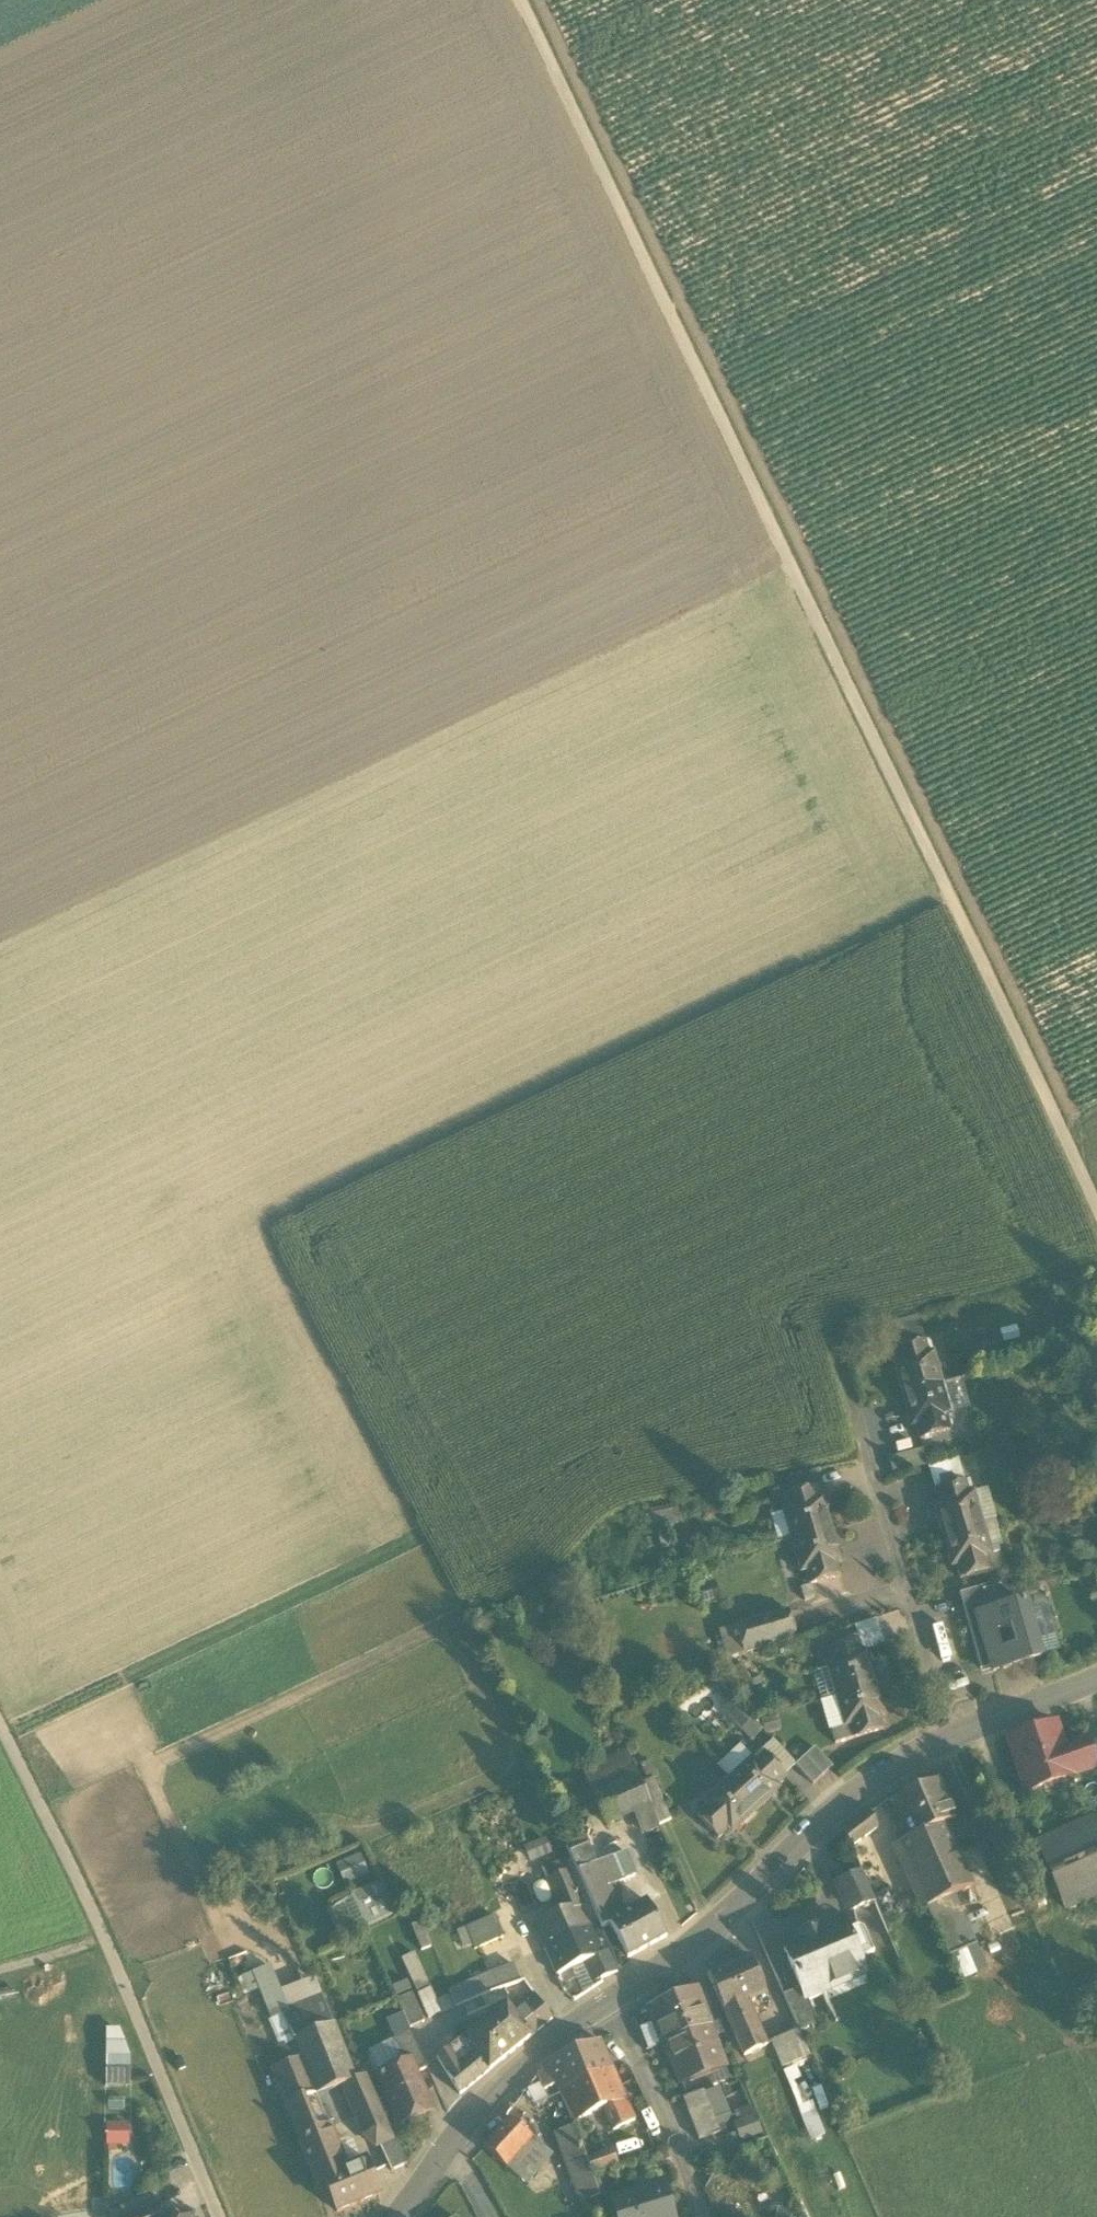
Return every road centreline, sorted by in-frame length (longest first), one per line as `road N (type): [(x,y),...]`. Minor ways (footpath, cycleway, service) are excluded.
road 1 (track): [(519,0),(1096,1211)]
road 2 (track): [(0,1728),(90,1905),(219,2216)]
road 3 (unclassified): [(939,1740),(885,1769),(716,1926),(612,1998)]
road 4 (unclassified): [(612,1998),(477,2108),(397,2216)]
road 5 (residential): [(939,1740),(870,1482)]
road 6 (unclassified): [(612,1998),(700,2216)]
road 7 (unclassified): [(1096,1679),(939,1740)]

